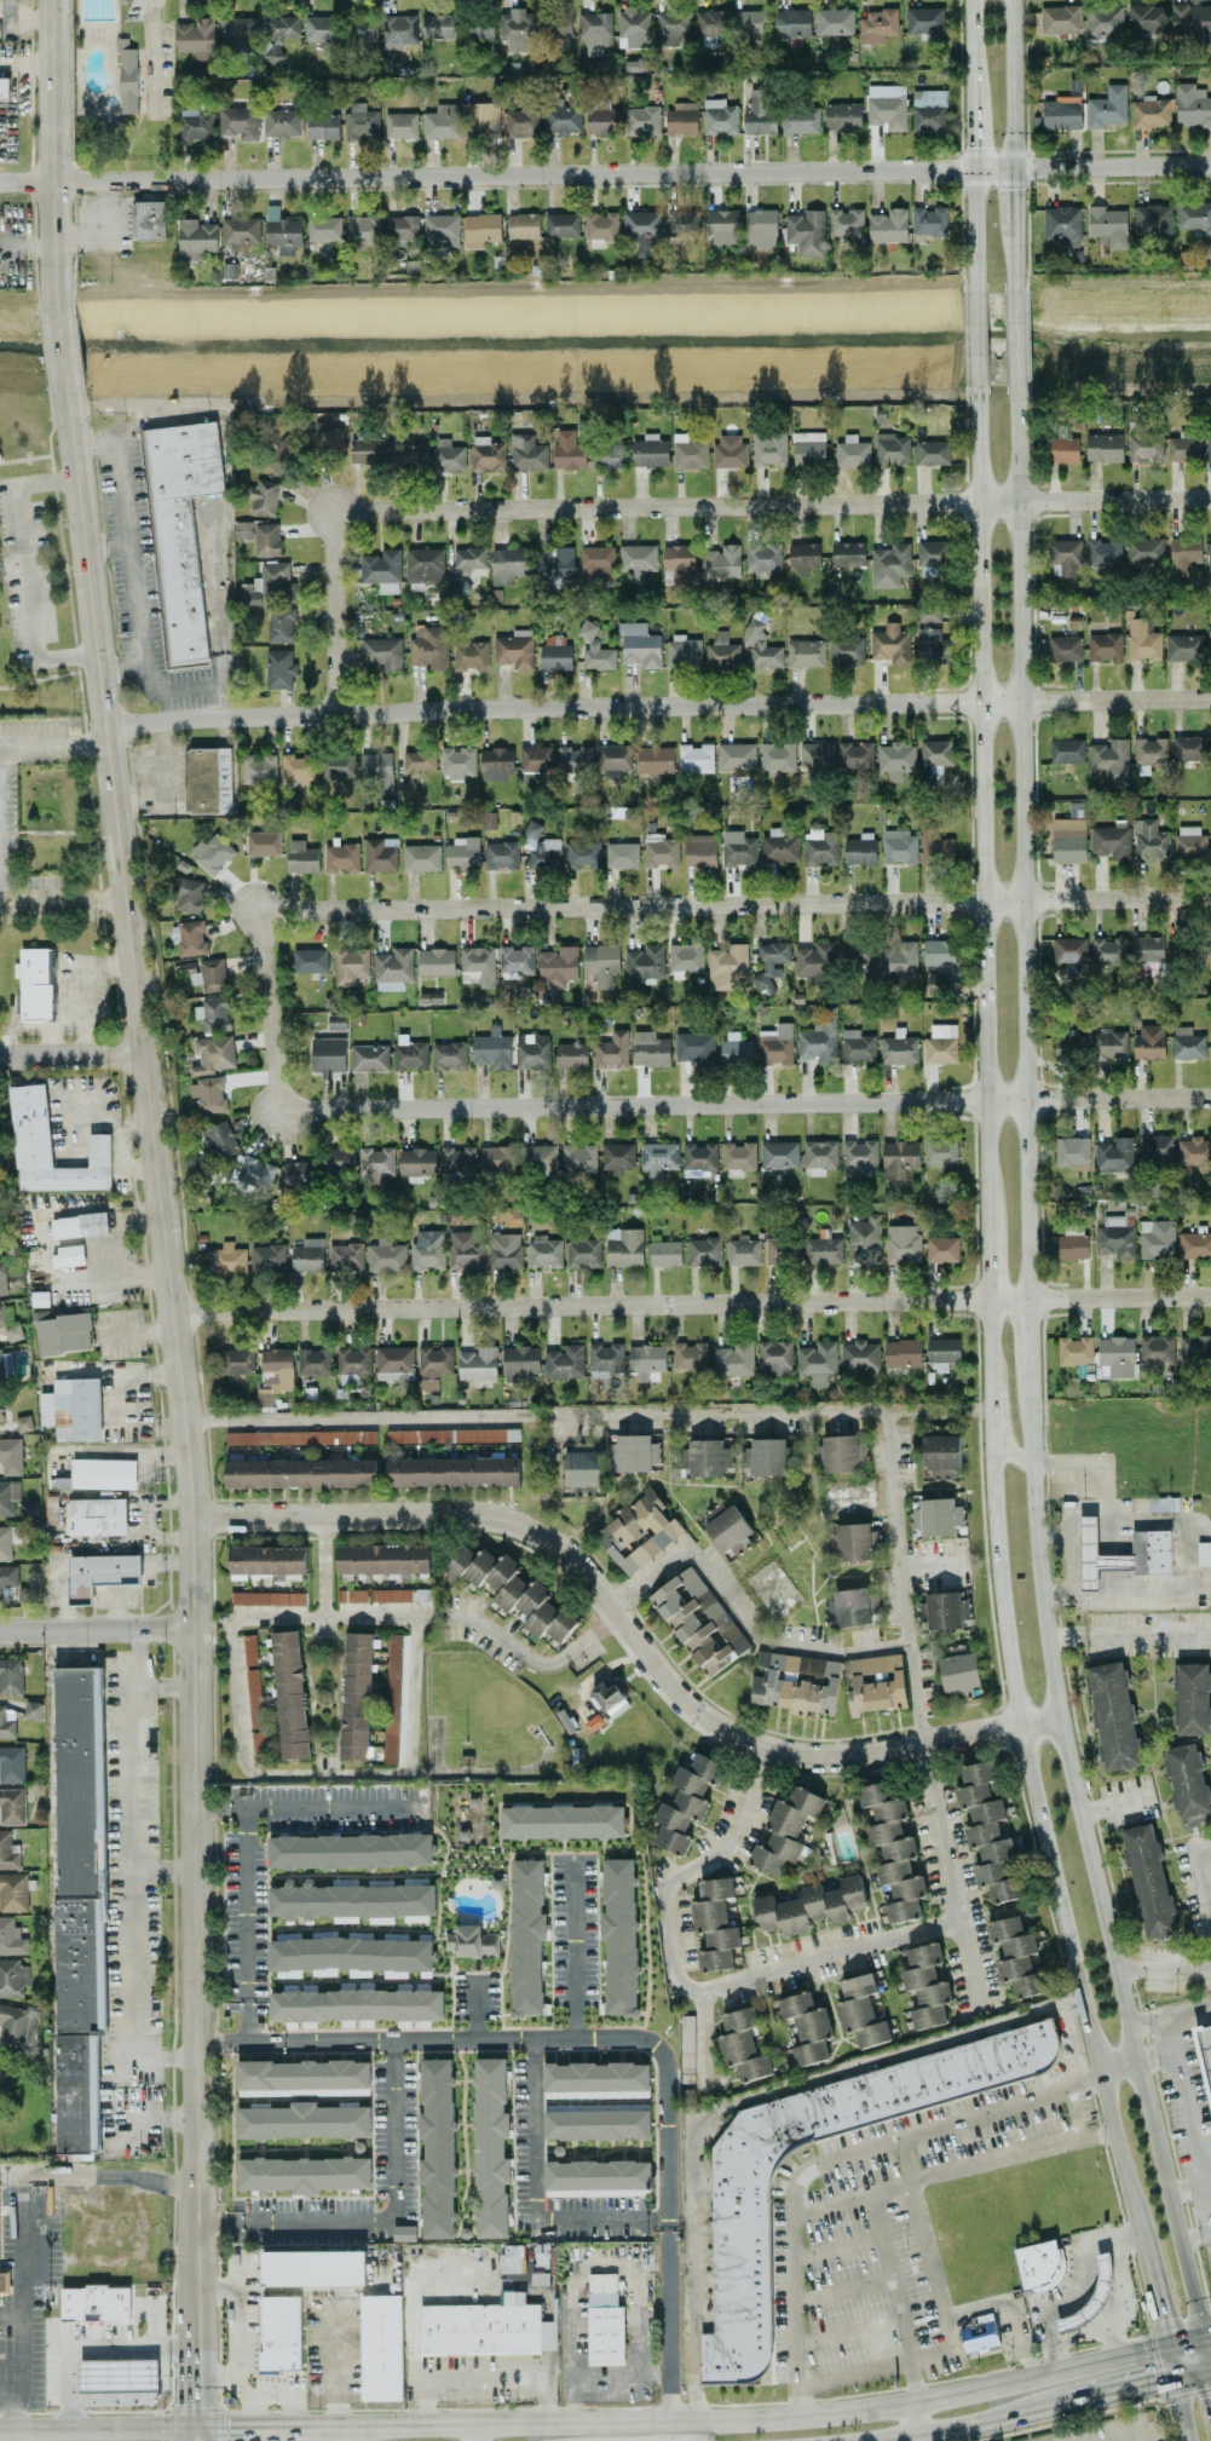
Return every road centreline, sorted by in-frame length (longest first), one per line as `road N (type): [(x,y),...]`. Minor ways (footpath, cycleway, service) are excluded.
road 1 (tertiary): [(67,391),(195,1513),(196,2430)]
road 2 (residential): [(0,182),(1210,165)]
road 3 (residential): [(1210,701),(109,725)]
road 4 (residential): [(1210,501),(336,511),(338,714)]
road 5 (residential): [(1210,899),(261,909),(269,1015)]
road 6 (residential): [(1210,1298),(177,1312)]
road 7 (residential): [(1210,1097),(278,1109),(269,1015)]
road 8 (secondary): [(1200,2339),(916,2403),(794,2417),(196,2430)]
road 9 (secondary): [(1200,2339),(1059,1721),(1034,1541),(1027,1370)]
road 10 (residential): [(1059,1721),(864,1752),(797,1754),(760,1744),(687,1702),(613,1605),(558,1543),(530,1525),(488,1514),(195,1513)]
road 11 (secondary): [(1025,1301),(1014,388)]
road 12 (secondary): [(988,1447),(992,1548),(1016,1722),(1146,2259)]
road 13 (secondary): [(974,387),(986,1164)]
road 14 (secondary): [(888,2440),(1210,2369)]
road 15 (tertiary): [(52,0),(56,310)]
road 16 (secondary): [(196,2430),(0,2431)]
road 17 (residential): [(195,1628),(0,1630)]
road 18 (secondary): [(1010,168),(1008,0)]
road 19 (residential): [(146,1054),(0,1057)]
road 20 (secondary): [(973,168),(973,293)]

